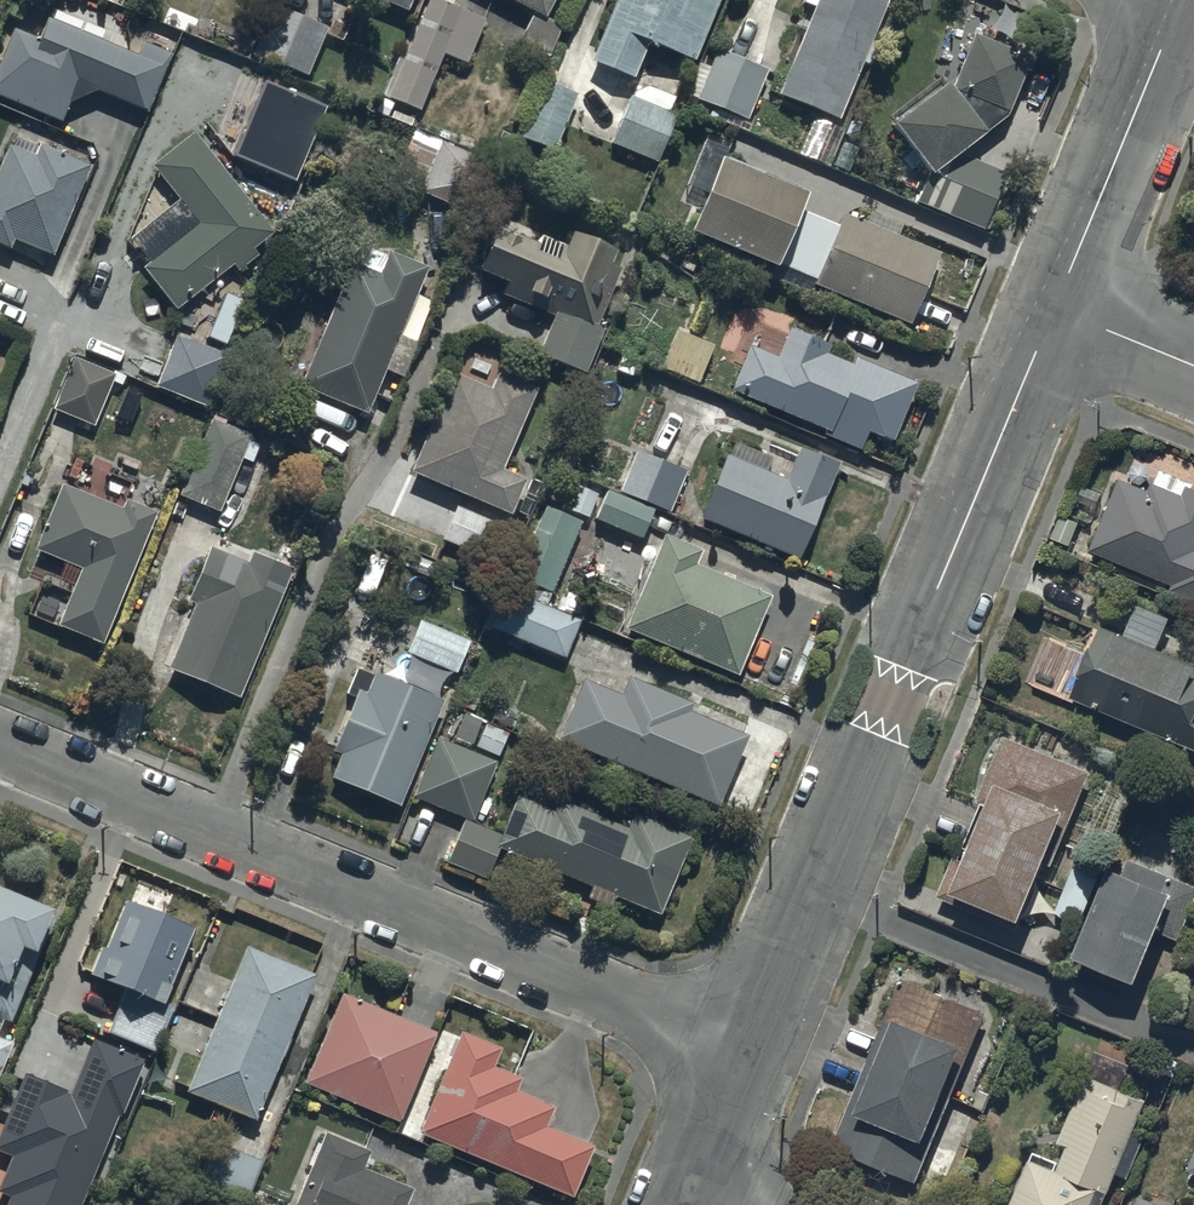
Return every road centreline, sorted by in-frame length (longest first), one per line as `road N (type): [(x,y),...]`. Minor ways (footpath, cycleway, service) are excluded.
road 1 (residential): [(0,748),(750,1054)]
road 2 (residential): [(750,1054),(1055,316)]
road 3 (residential): [(1055,316),(1179,0)]
road 4 (residential): [(1055,316),(1193,373)]
road 5 (residential): [(695,1188),(750,1054)]

